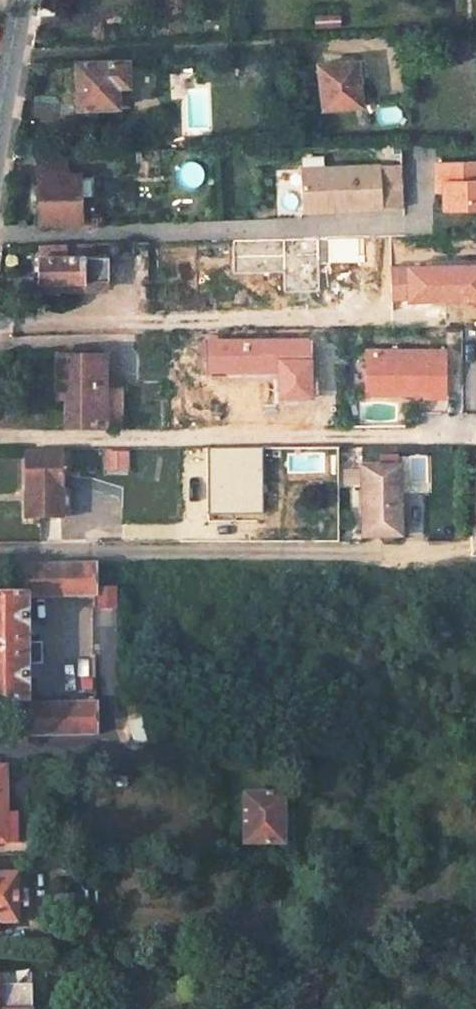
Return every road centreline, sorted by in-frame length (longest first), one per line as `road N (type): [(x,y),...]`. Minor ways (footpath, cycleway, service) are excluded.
road 1 (residential): [(0,120),(18,0)]

